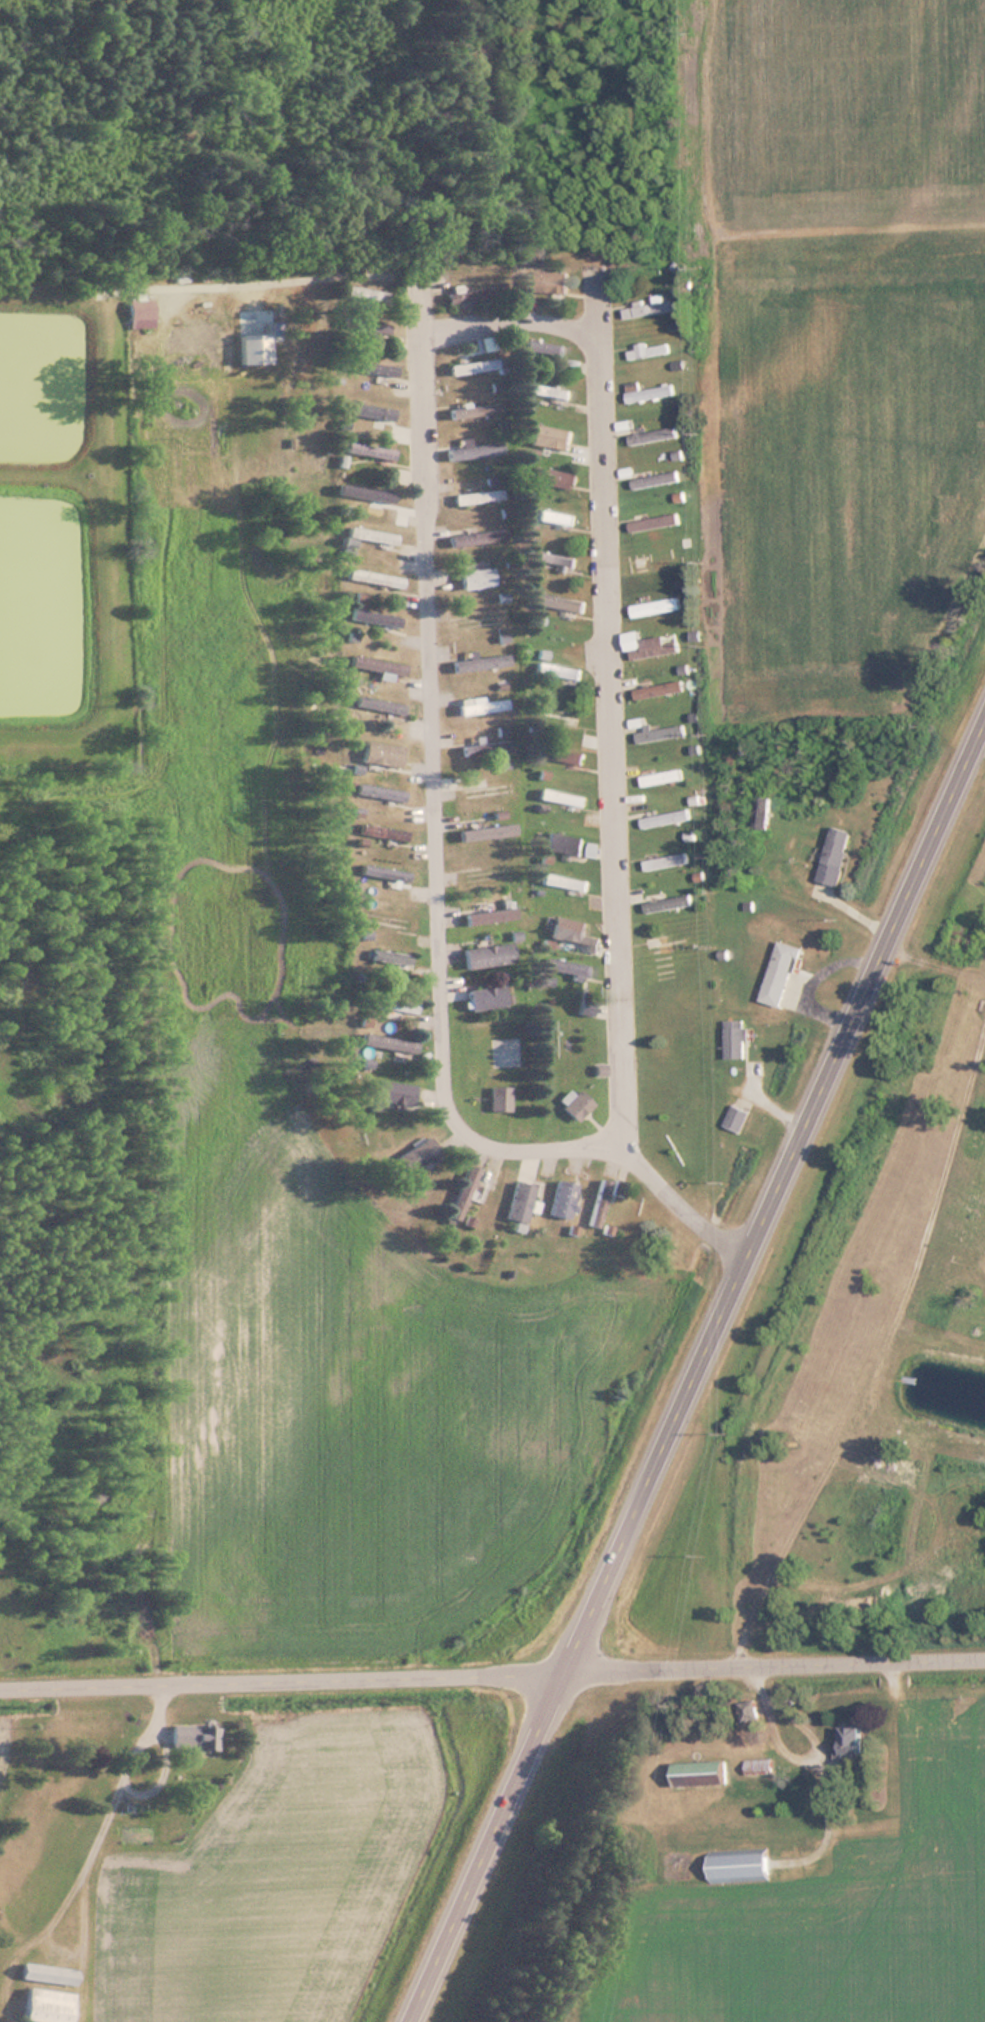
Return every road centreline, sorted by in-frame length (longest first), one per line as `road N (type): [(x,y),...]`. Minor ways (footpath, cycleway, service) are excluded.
road 1 (primary): [(407,2021),(984,720)]
road 2 (residential): [(743,1260),(643,1172),(622,1139),(595,273)]
road 3 (residential): [(622,1139),(497,1147),(459,1131),(444,1105),(418,282)]
road 4 (secondary): [(0,1693),(984,1659)]
road 5 (residential): [(598,332),(532,321),(475,323),(419,338)]

